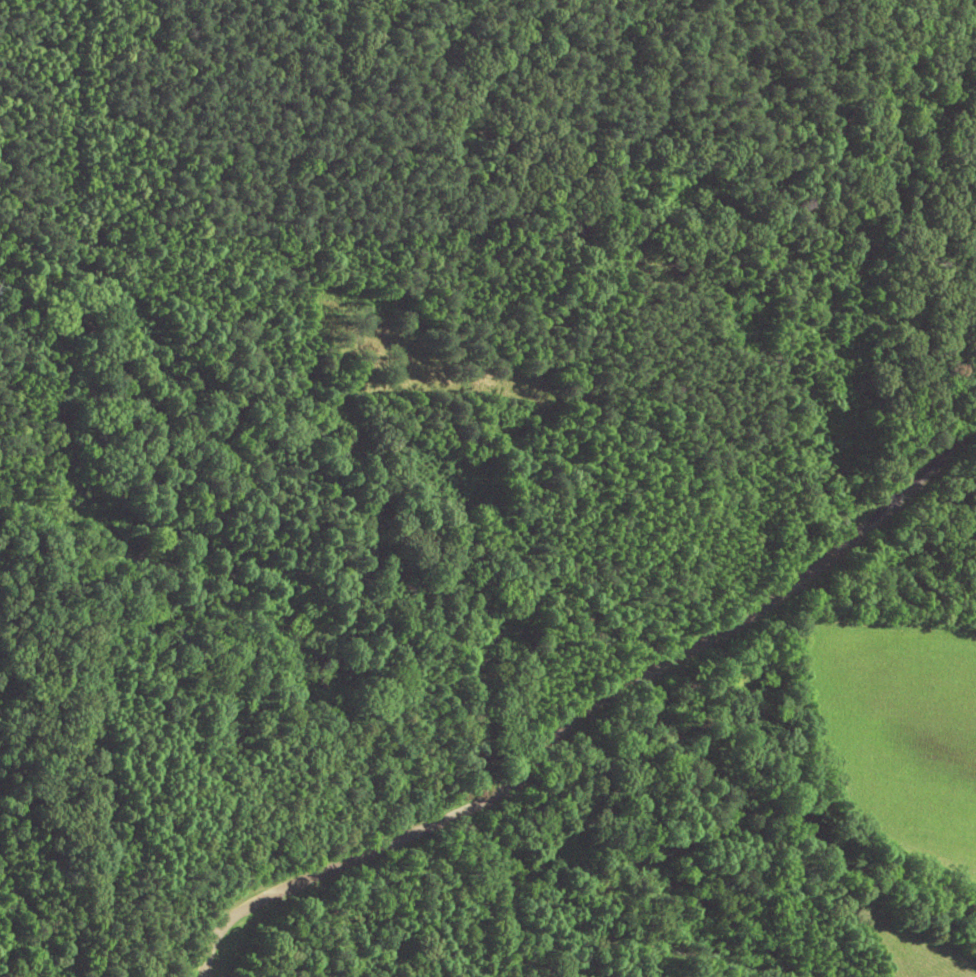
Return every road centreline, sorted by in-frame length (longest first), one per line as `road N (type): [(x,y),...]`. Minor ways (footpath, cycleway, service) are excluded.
road 1 (residential): [(204,976),(204,915),(731,555),(975,344)]

